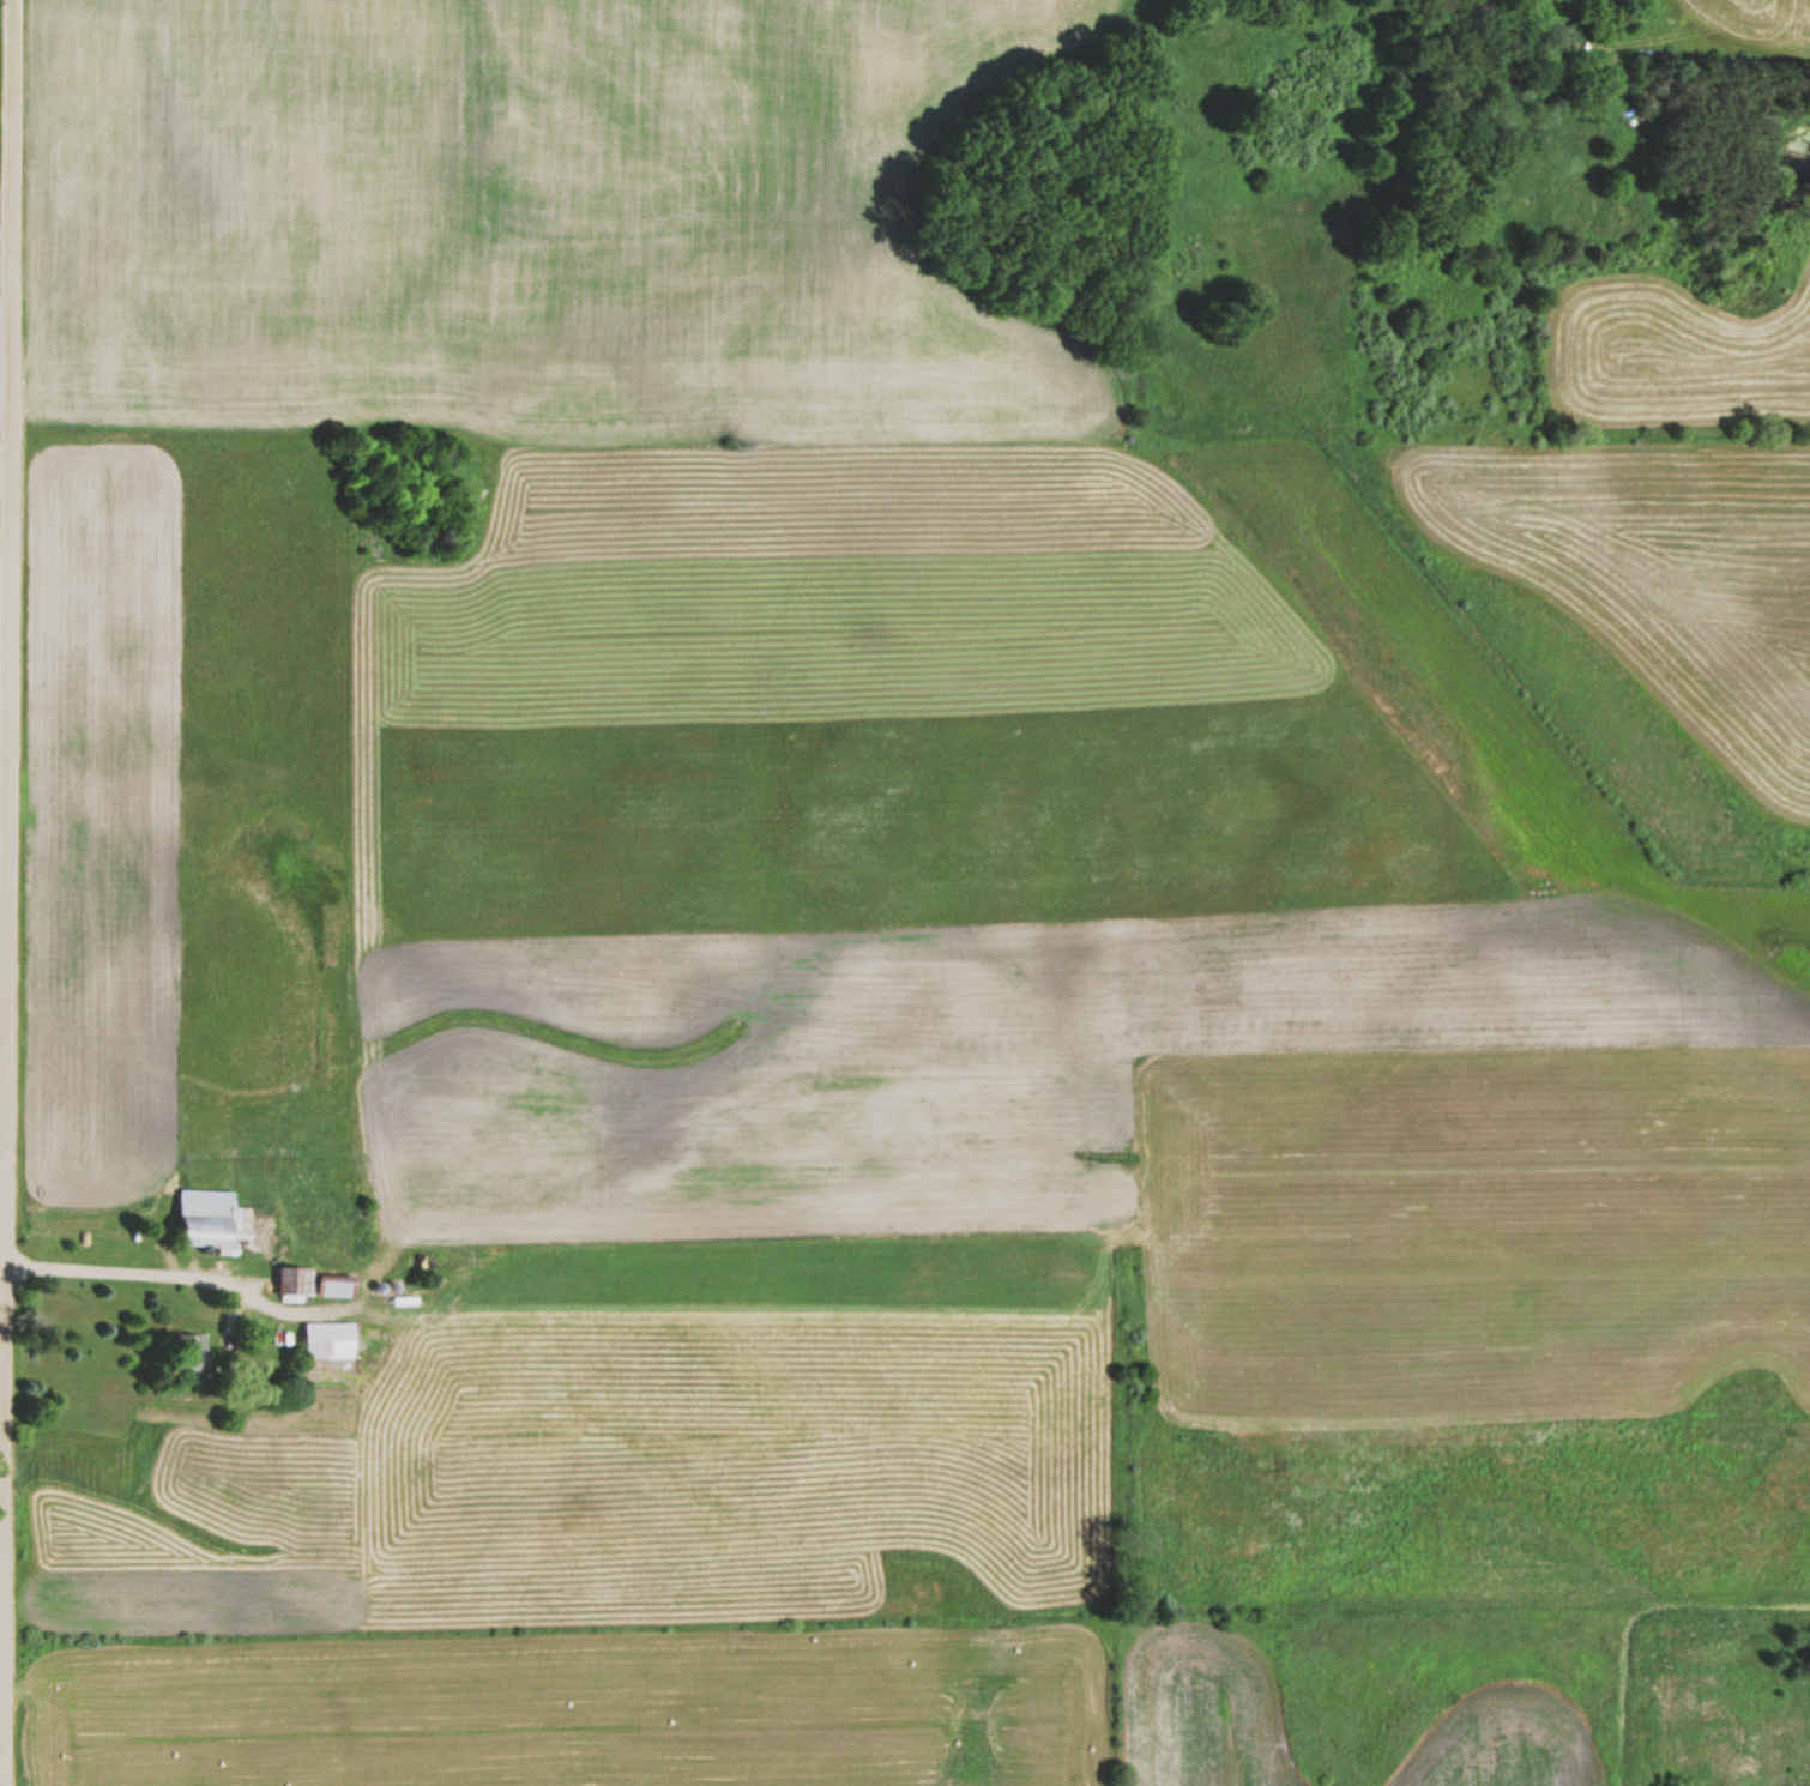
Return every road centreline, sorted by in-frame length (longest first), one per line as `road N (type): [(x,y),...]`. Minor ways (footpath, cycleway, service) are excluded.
road 1 (residential): [(0,210),(2,0)]

